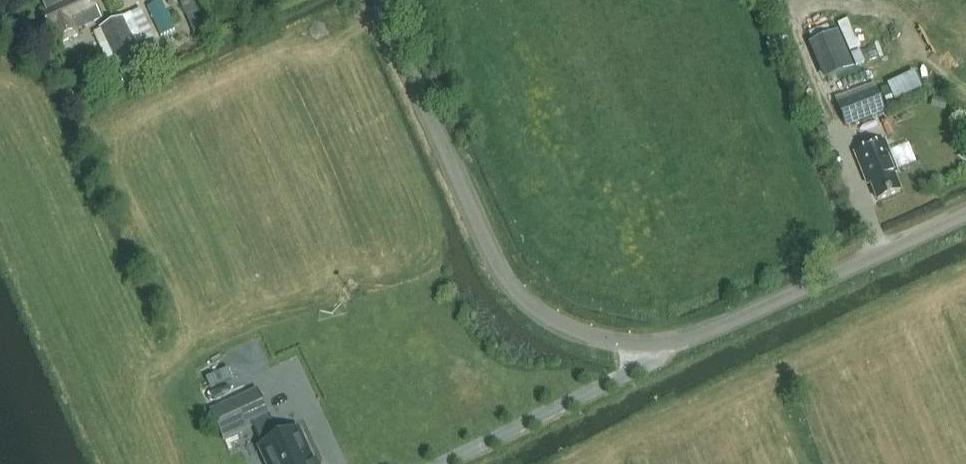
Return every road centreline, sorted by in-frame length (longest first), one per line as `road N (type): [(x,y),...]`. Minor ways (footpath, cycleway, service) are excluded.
road 1 (unclassified): [(379,0),(493,255),(524,295),(590,334),(641,343),(685,339),(965,212)]
road 2 (track): [(641,343),(621,377),(436,463)]

